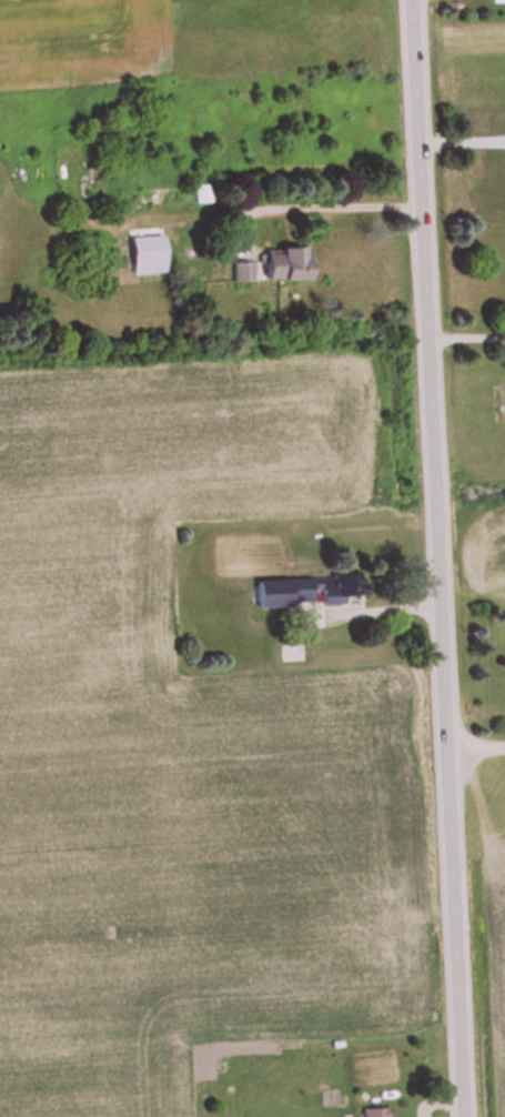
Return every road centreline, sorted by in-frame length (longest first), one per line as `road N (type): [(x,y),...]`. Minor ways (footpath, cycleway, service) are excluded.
road 1 (residential): [(458,1116),(406,0)]

